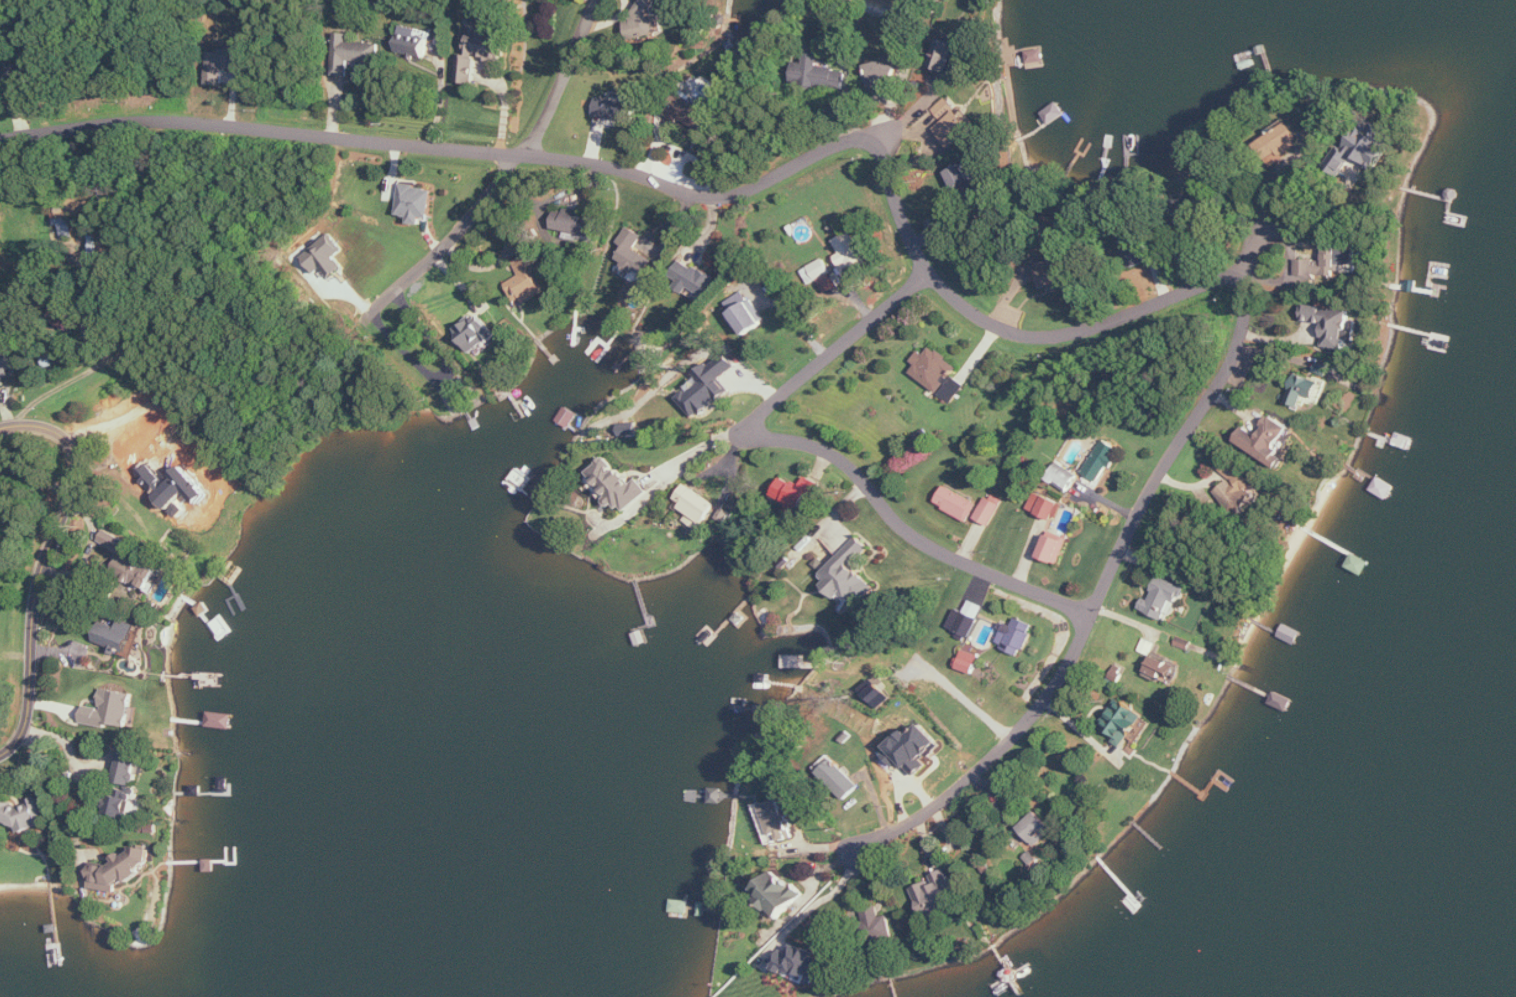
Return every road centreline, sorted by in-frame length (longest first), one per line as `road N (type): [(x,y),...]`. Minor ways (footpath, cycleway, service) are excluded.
road 1 (residential): [(857,851),(970,774),(1051,679),(1144,495),(1226,366),(1248,305),(1236,280),(1222,278),(1072,333),(1033,336),(995,327),(928,272),(905,233),(882,156),(862,140),(743,193),(706,198),(594,164),(159,119),(0,138)]
road 2 (residential): [(1091,612),(927,547),(837,458),(753,430),(762,410),(928,272)]
road 3 (residential): [(0,428),(28,424),(54,432),(69,447),(76,473),(34,598),(26,726),(0,756)]
road 4 (residential): [(373,312),(526,158),(600,0)]

